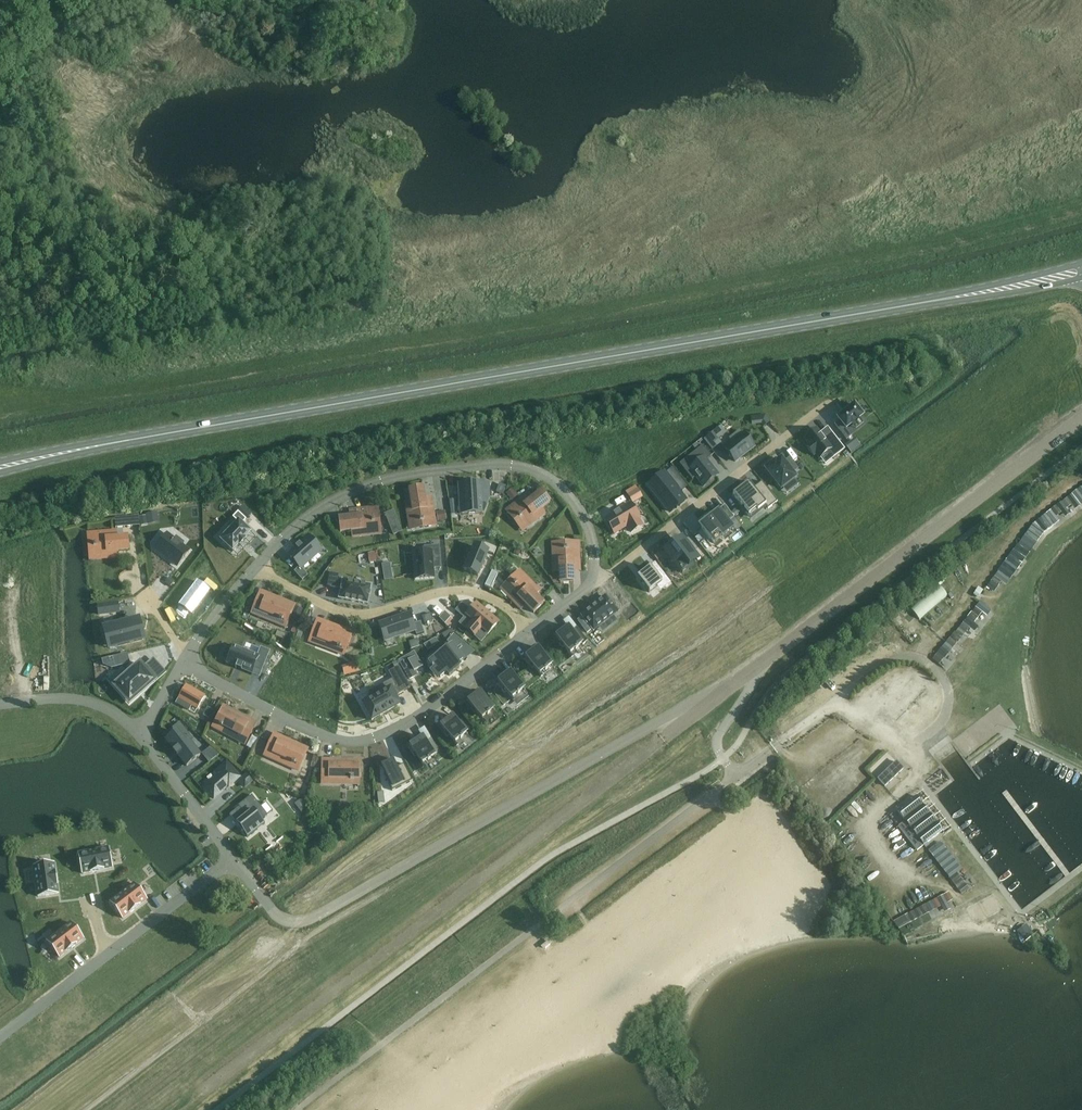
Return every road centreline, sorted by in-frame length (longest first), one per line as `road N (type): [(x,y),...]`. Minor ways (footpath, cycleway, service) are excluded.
road 1 (primary): [(0,467),(1081,271)]
road 2 (unclassified): [(202,1089),(738,681)]
road 3 (residential): [(738,681),(301,921),(271,912),(230,857)]
road 4 (residential): [(256,564),(294,523),(350,491),(420,472),(530,471),(561,485),(596,554),(595,577),(572,603),(533,626)]
road 5 (unclassified): [(738,681),(1081,418)]
road 6 (residential): [(533,626),(379,737),(346,740),(311,730),(180,663)]
road 7 (residential): [(533,626),(488,597),(449,590),(357,614),(293,591),(256,564)]
road 8 (residential): [(103,955),(230,857)]
road 9 (residential): [(230,857),(136,736)]
road 10 (residential): [(0,1034),(103,955)]
road 11 (residential): [(180,663),(256,564)]
road 12 (residential): [(136,736),(113,713),(82,701),(24,700)]

